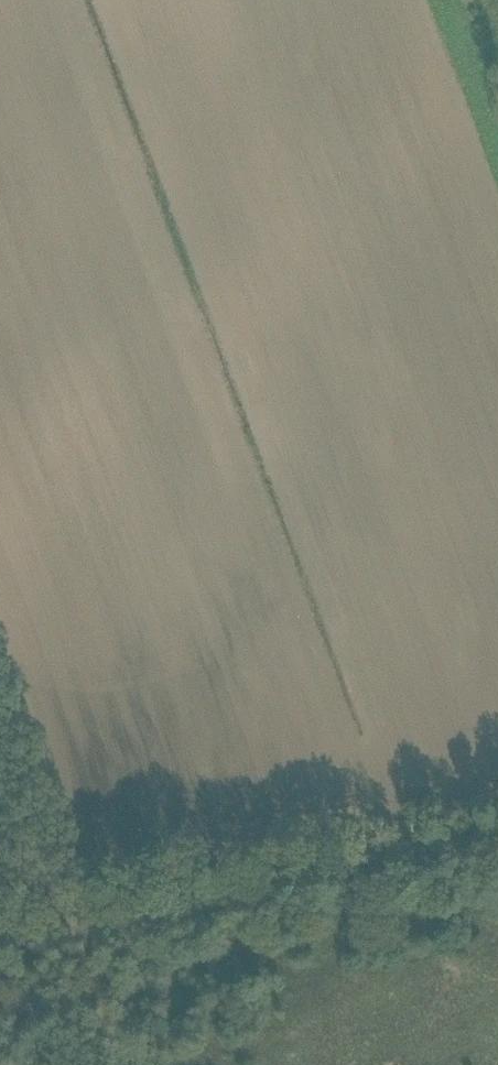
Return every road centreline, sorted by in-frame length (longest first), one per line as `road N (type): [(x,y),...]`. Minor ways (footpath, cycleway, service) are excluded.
road 1 (track): [(497,841),(0,959)]
road 2 (track): [(112,1064),(60,944),(0,758)]

